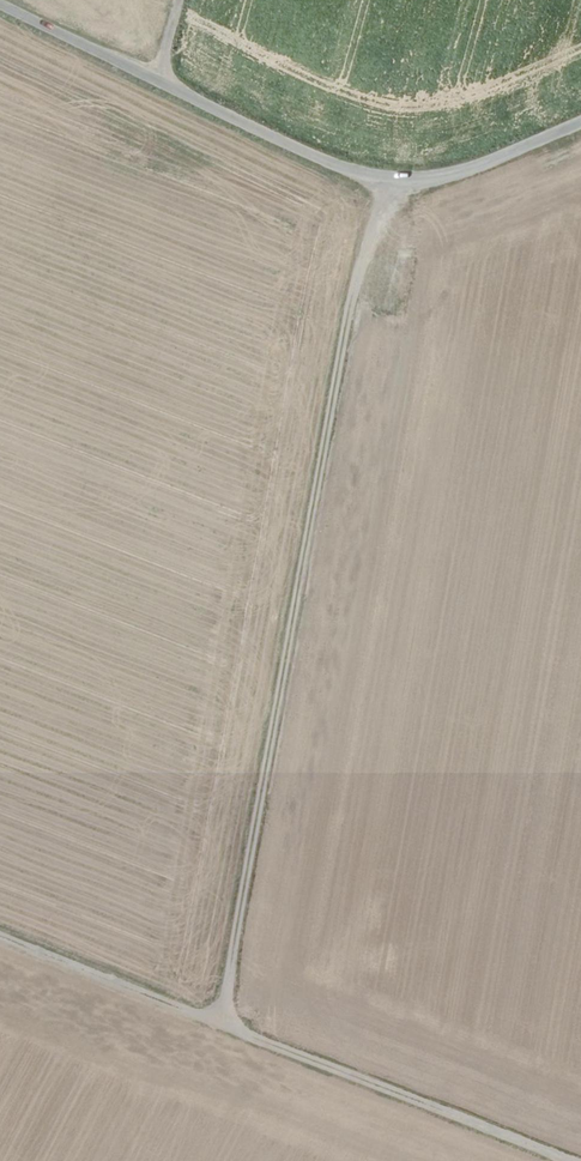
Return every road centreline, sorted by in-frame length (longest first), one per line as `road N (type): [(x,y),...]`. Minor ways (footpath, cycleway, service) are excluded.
road 1 (track): [(224,1024),(390,178)]
road 2 (unclassified): [(580,123),(478,167),(390,178),(330,164),(0,6)]
road 3 (track): [(569,1160),(0,937)]

